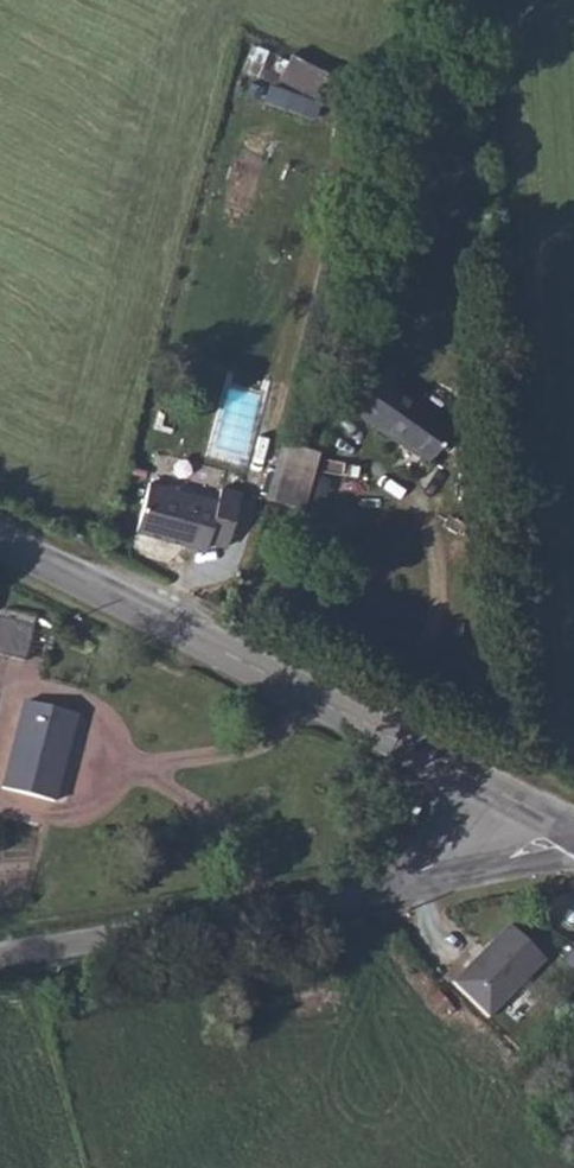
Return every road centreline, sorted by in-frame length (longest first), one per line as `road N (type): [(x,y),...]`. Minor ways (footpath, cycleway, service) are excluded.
road 1 (unclassified): [(0,539),(515,807)]
road 2 (unclassified): [(0,957),(456,882)]

